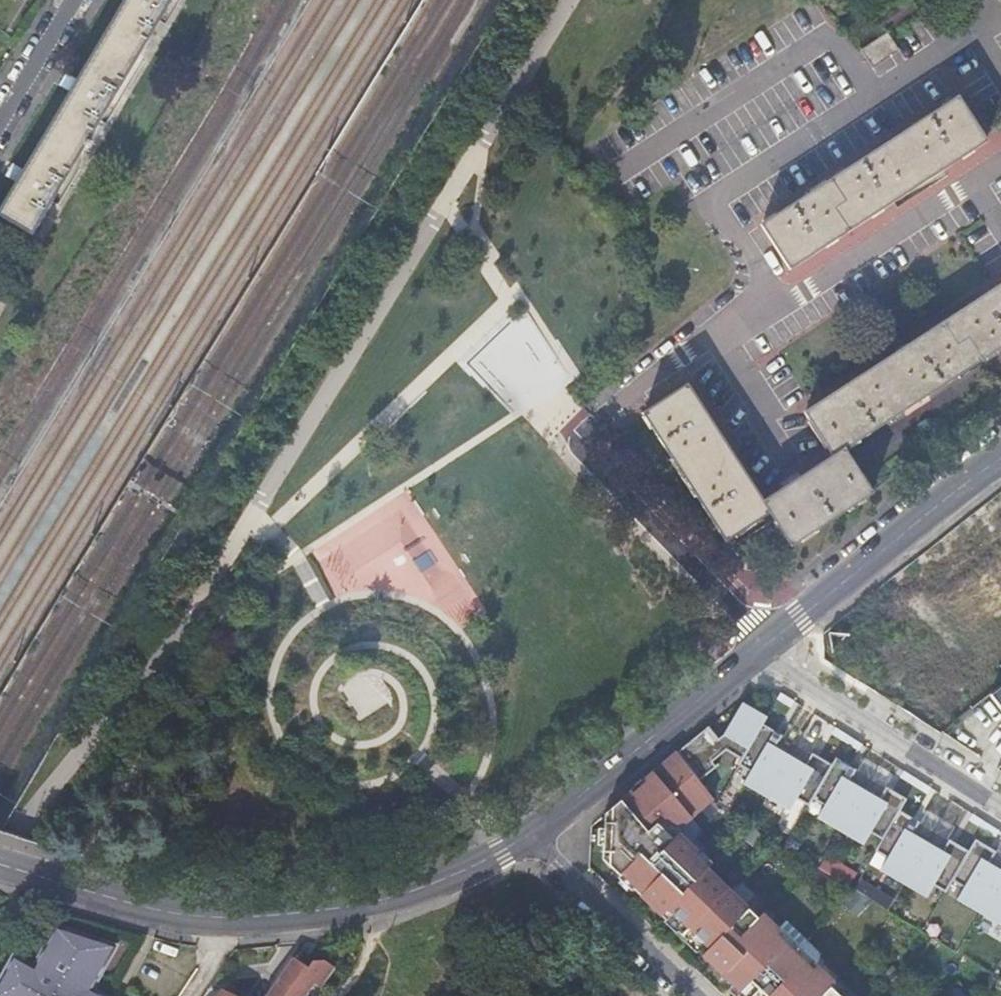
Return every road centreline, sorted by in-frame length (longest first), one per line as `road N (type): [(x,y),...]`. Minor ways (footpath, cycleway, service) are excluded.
road 1 (tertiary): [(0,863),(172,916),(378,907),(516,846)]
road 2 (tertiary): [(516,846),(765,649)]
road 3 (tertiary): [(765,649),(1000,464)]
road 4 (residential): [(1000,796),(765,649)]
road 5 (residential): [(516,846),(684,995)]
road 6 (residential): [(0,119),(71,0)]

